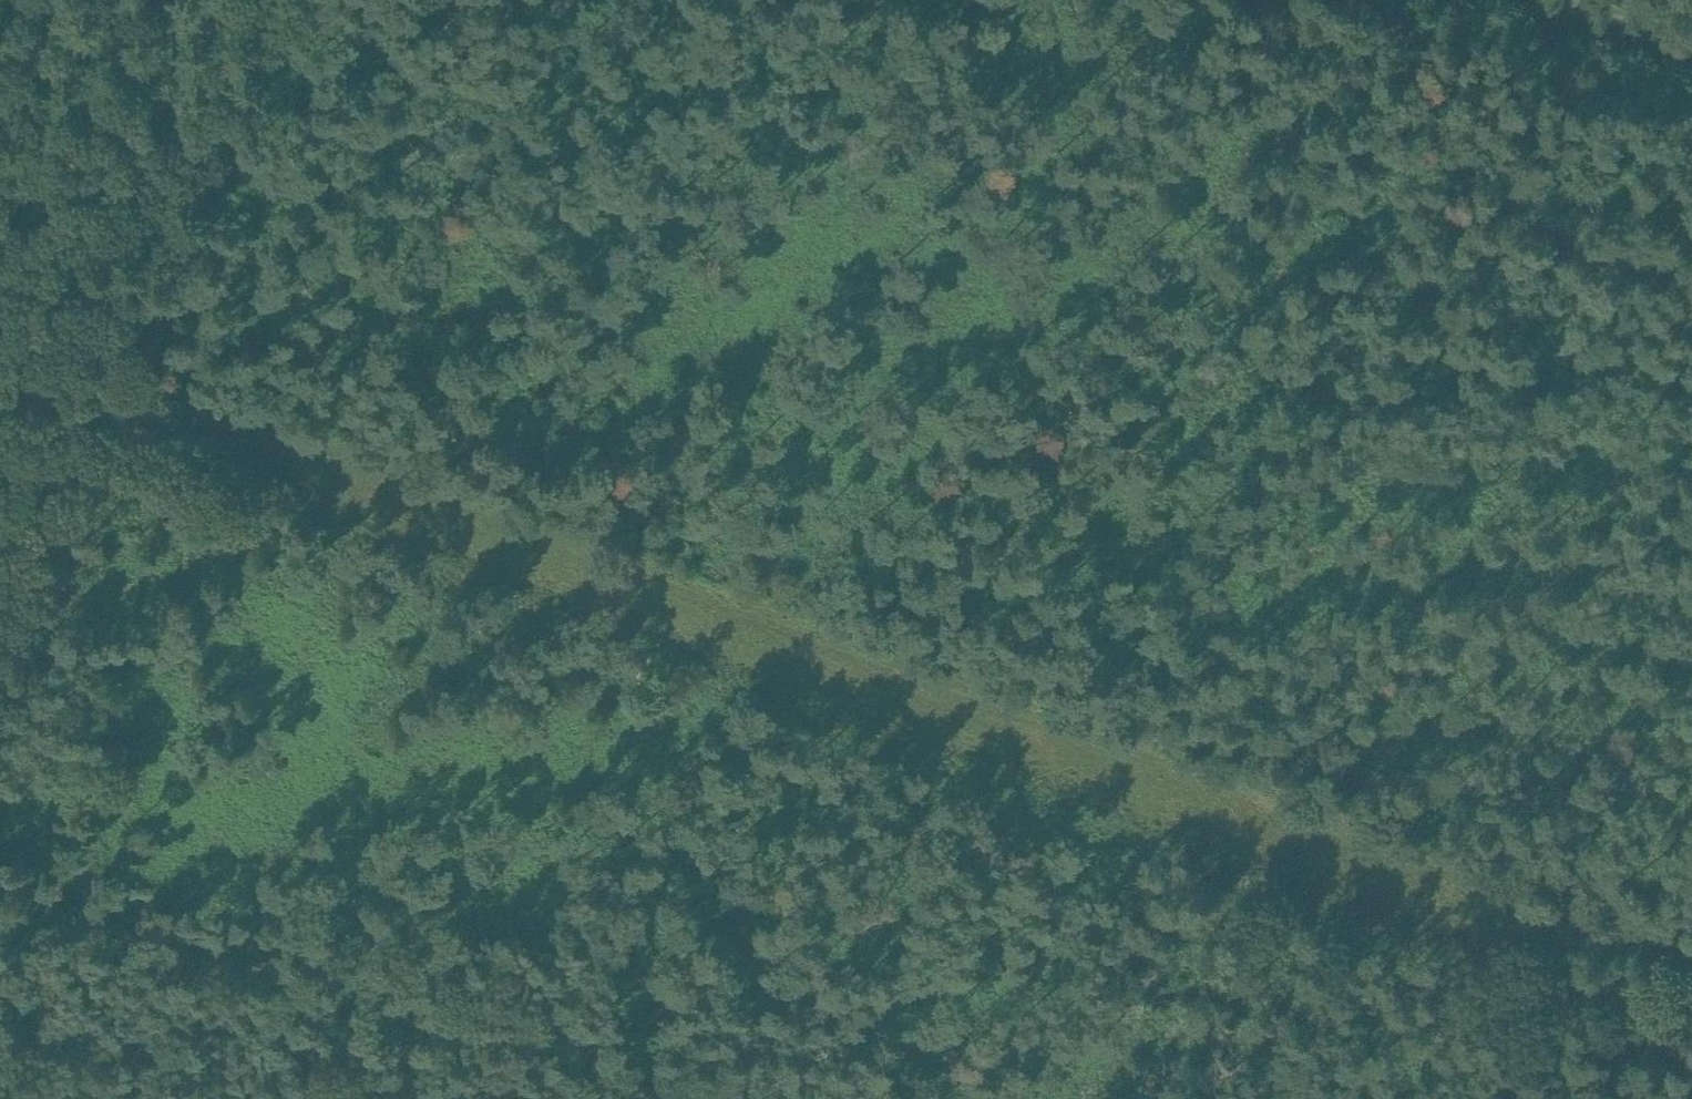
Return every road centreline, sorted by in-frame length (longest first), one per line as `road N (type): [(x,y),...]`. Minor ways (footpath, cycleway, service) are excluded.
road 1 (track): [(0,841),(362,989),(542,1016),(686,996),(852,1002),(1028,1098)]

